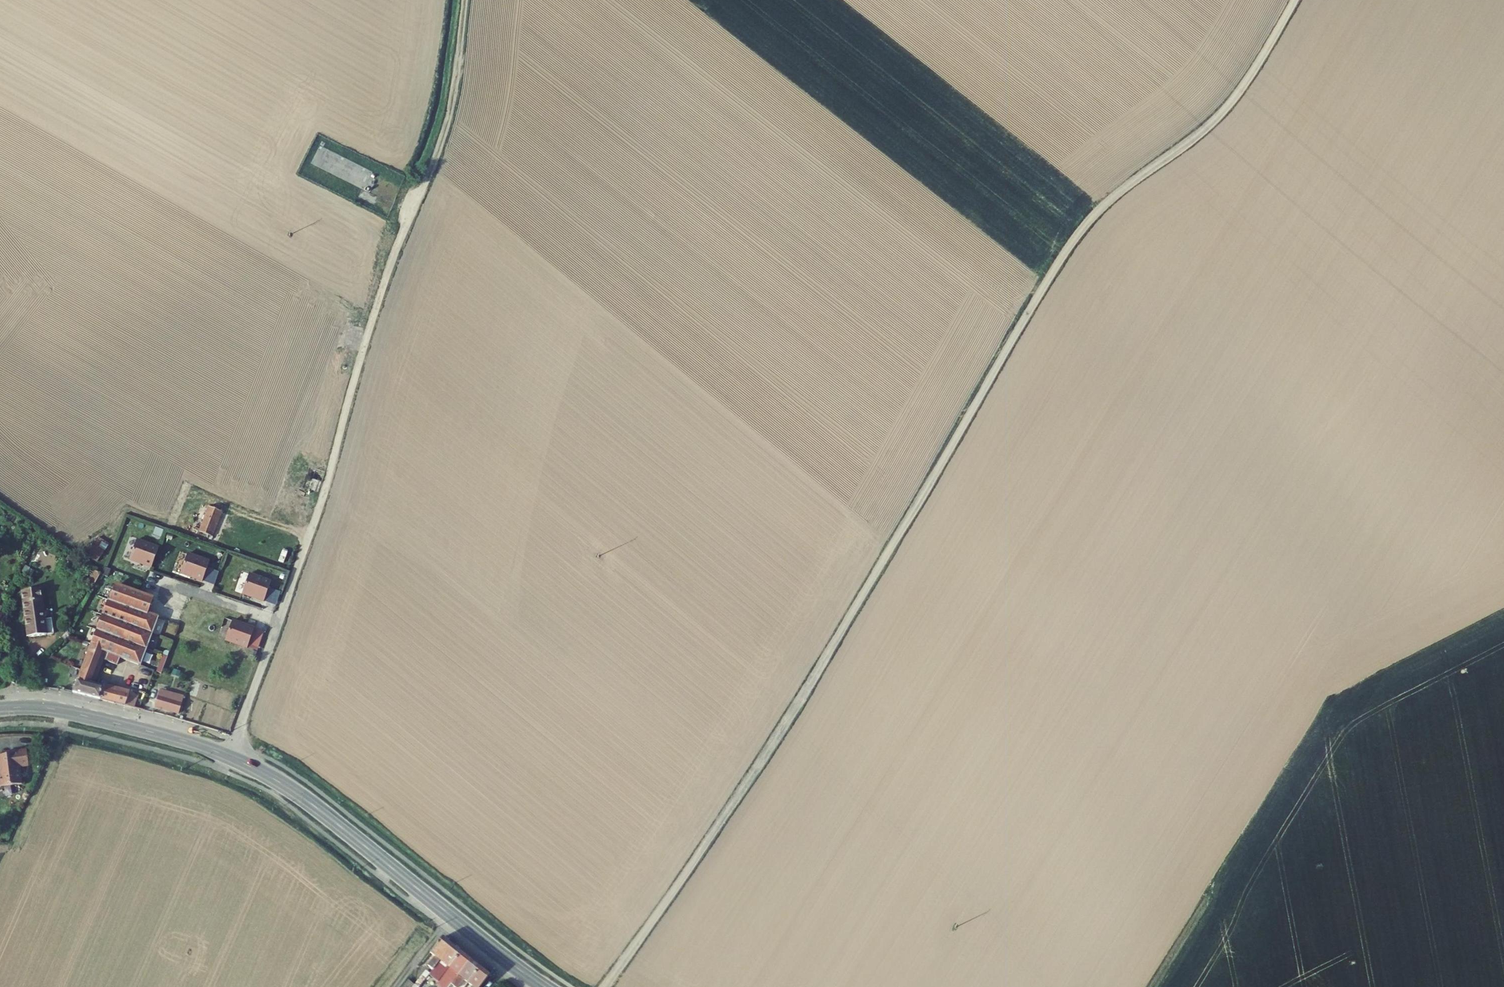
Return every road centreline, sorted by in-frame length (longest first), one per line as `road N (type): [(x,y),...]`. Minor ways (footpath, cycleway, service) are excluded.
road 1 (track): [(1295,0),(1242,90),(1208,127),(1088,219),(1053,268),(810,685),(605,986)]
road 2 (tertiary): [(229,757),(296,792),(545,986)]
road 3 (tertiary): [(229,757),(91,720),(0,711)]
road 4 (track): [(423,185),(450,108),(465,0)]

